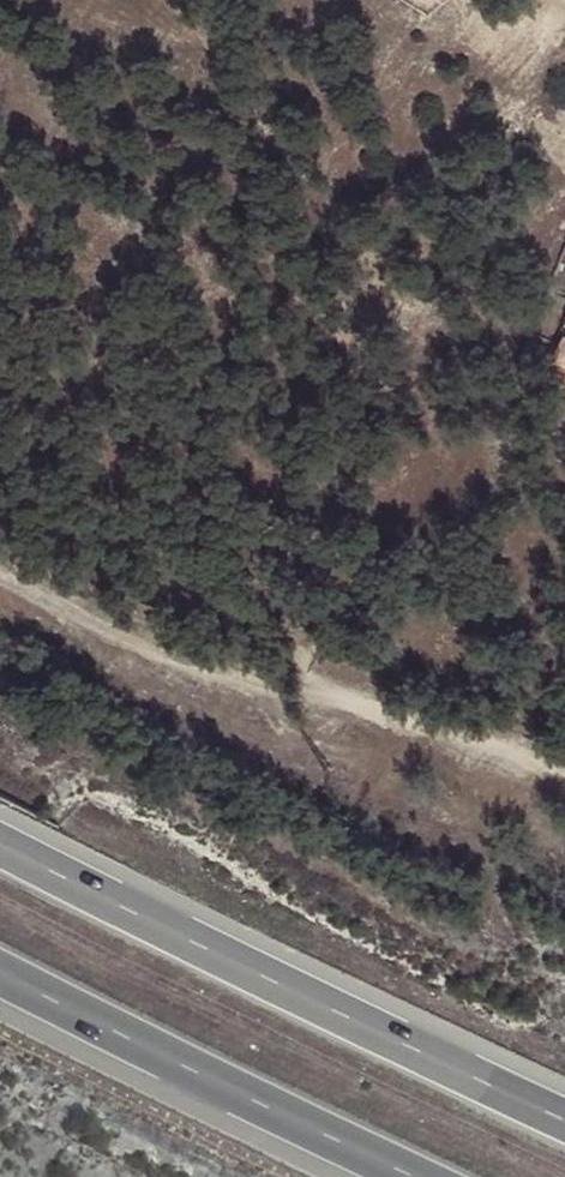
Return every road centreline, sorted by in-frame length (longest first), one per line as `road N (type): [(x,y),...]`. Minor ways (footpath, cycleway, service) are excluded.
road 1 (motorway): [(564,1118),(385,1037),(0,842)]
road 2 (track): [(0,577),(129,643),(502,752),(564,778)]
road 3 (motorway): [(0,973),(407,1176)]

